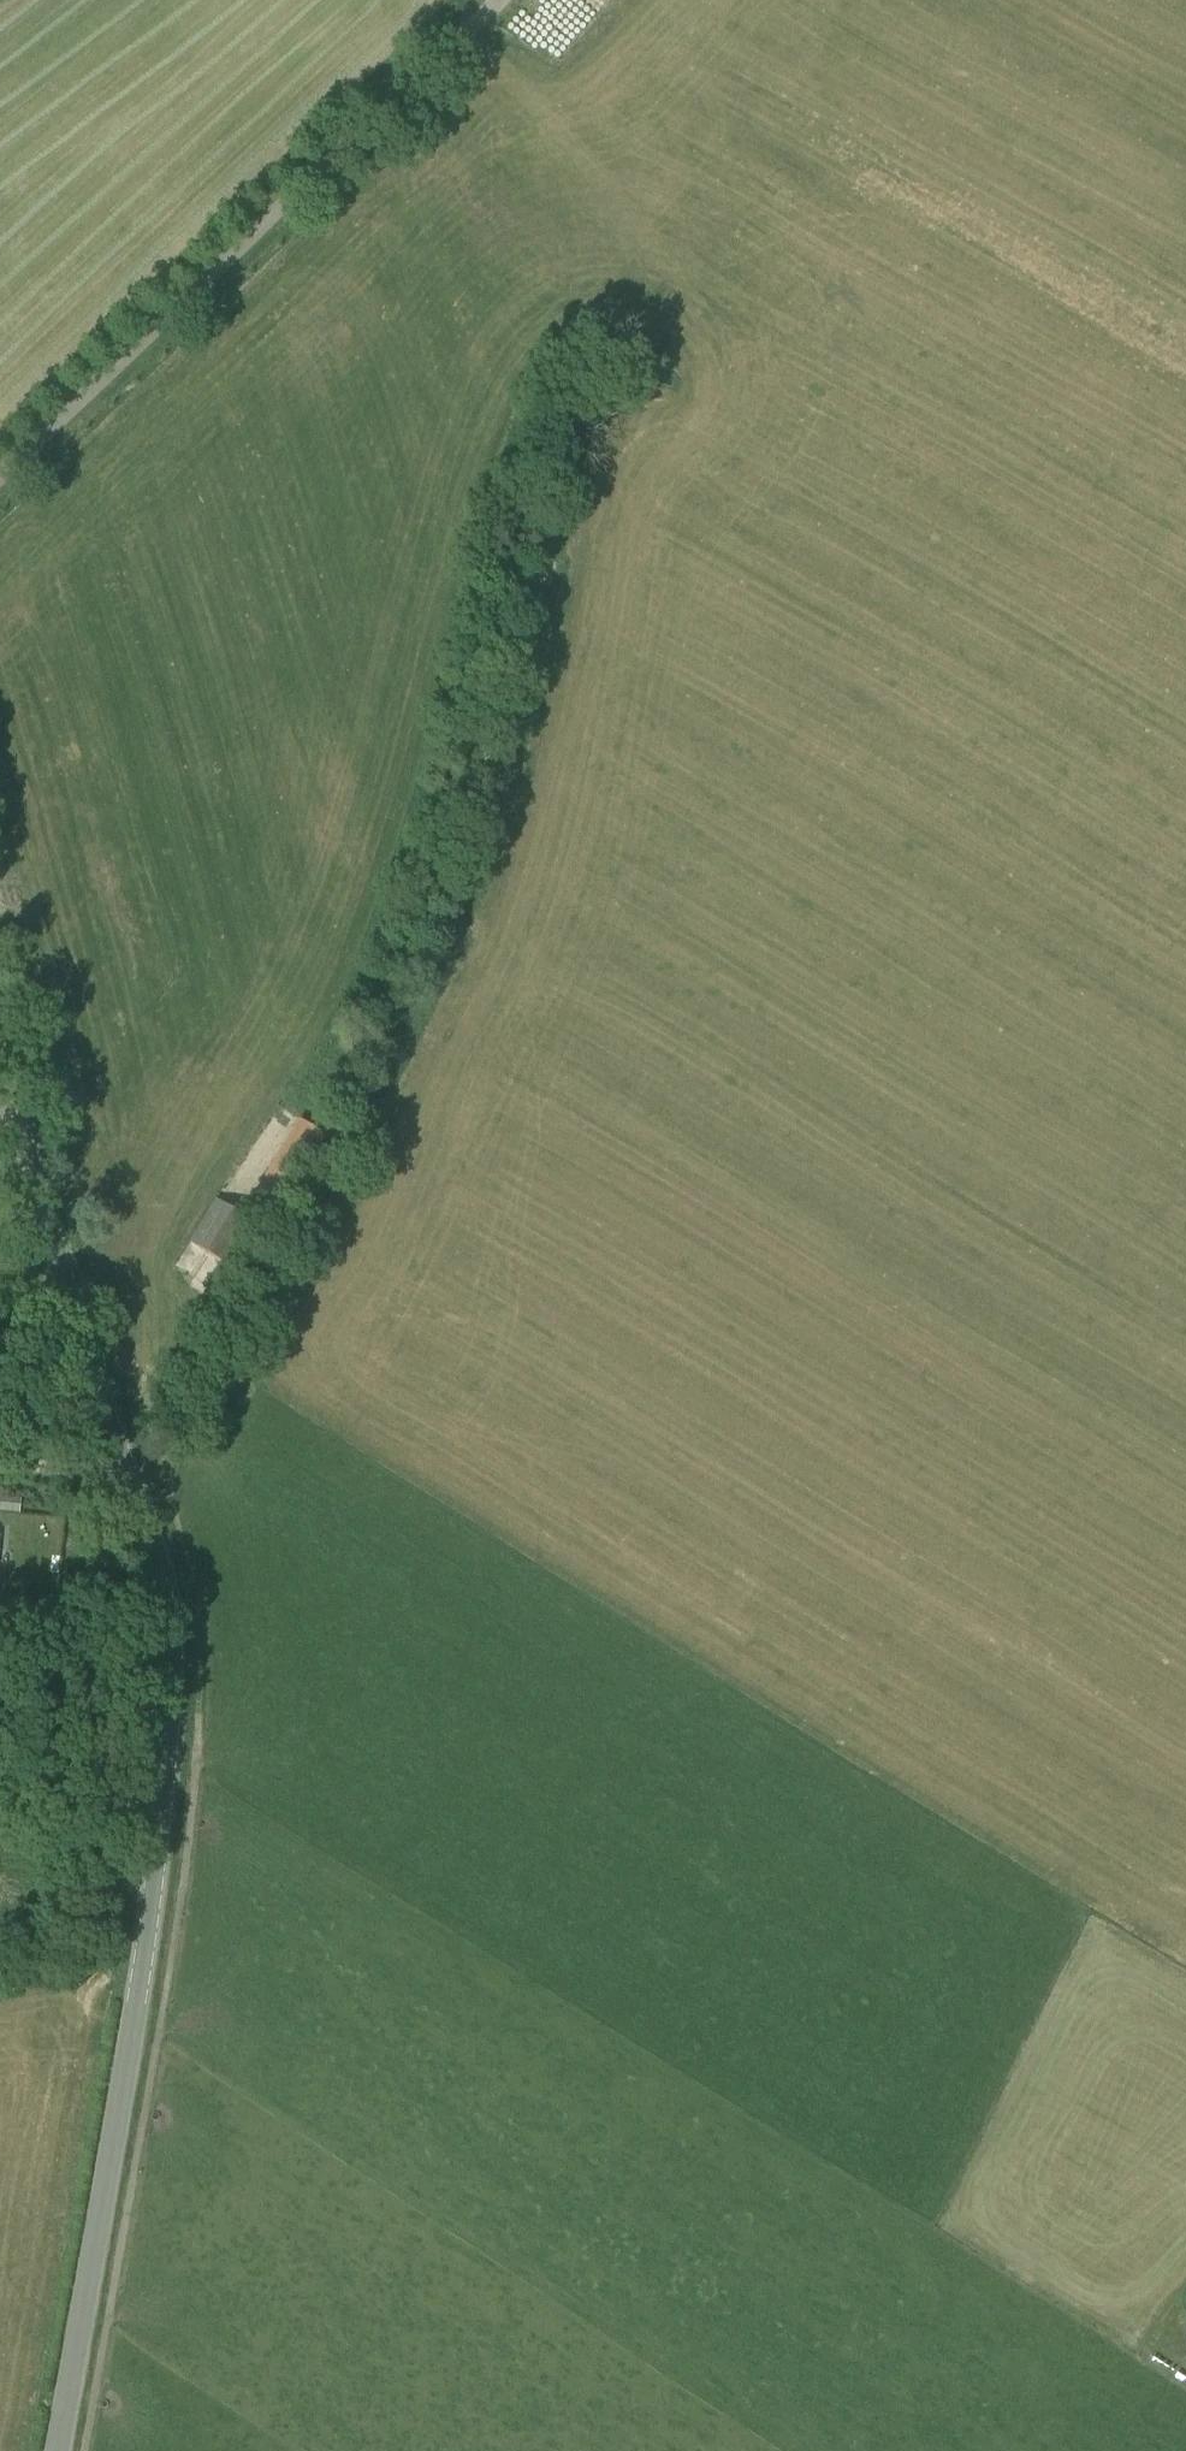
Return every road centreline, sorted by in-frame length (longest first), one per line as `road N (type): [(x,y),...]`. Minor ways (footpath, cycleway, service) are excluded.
road 1 (unclassified): [(63,2450),(160,1867),(168,1666),(164,1598),(149,1536),(0,1063)]
road 2 (unclassified): [(0,481),(498,0)]
road 3 (track): [(380,1103),(141,1514)]
road 4 (track): [(128,1479),(0,1459)]

